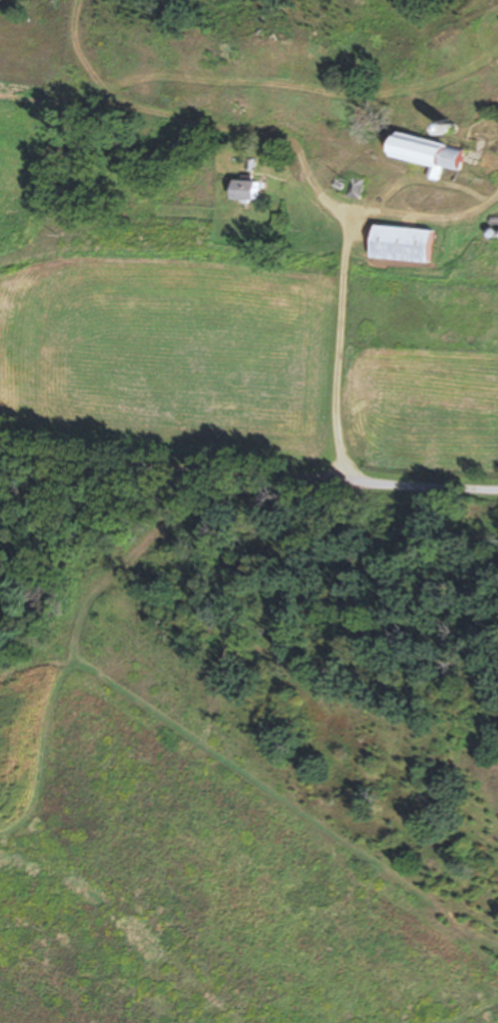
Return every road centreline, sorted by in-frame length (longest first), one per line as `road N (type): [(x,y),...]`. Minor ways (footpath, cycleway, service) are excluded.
road 1 (residential): [(497,489),(354,482)]

